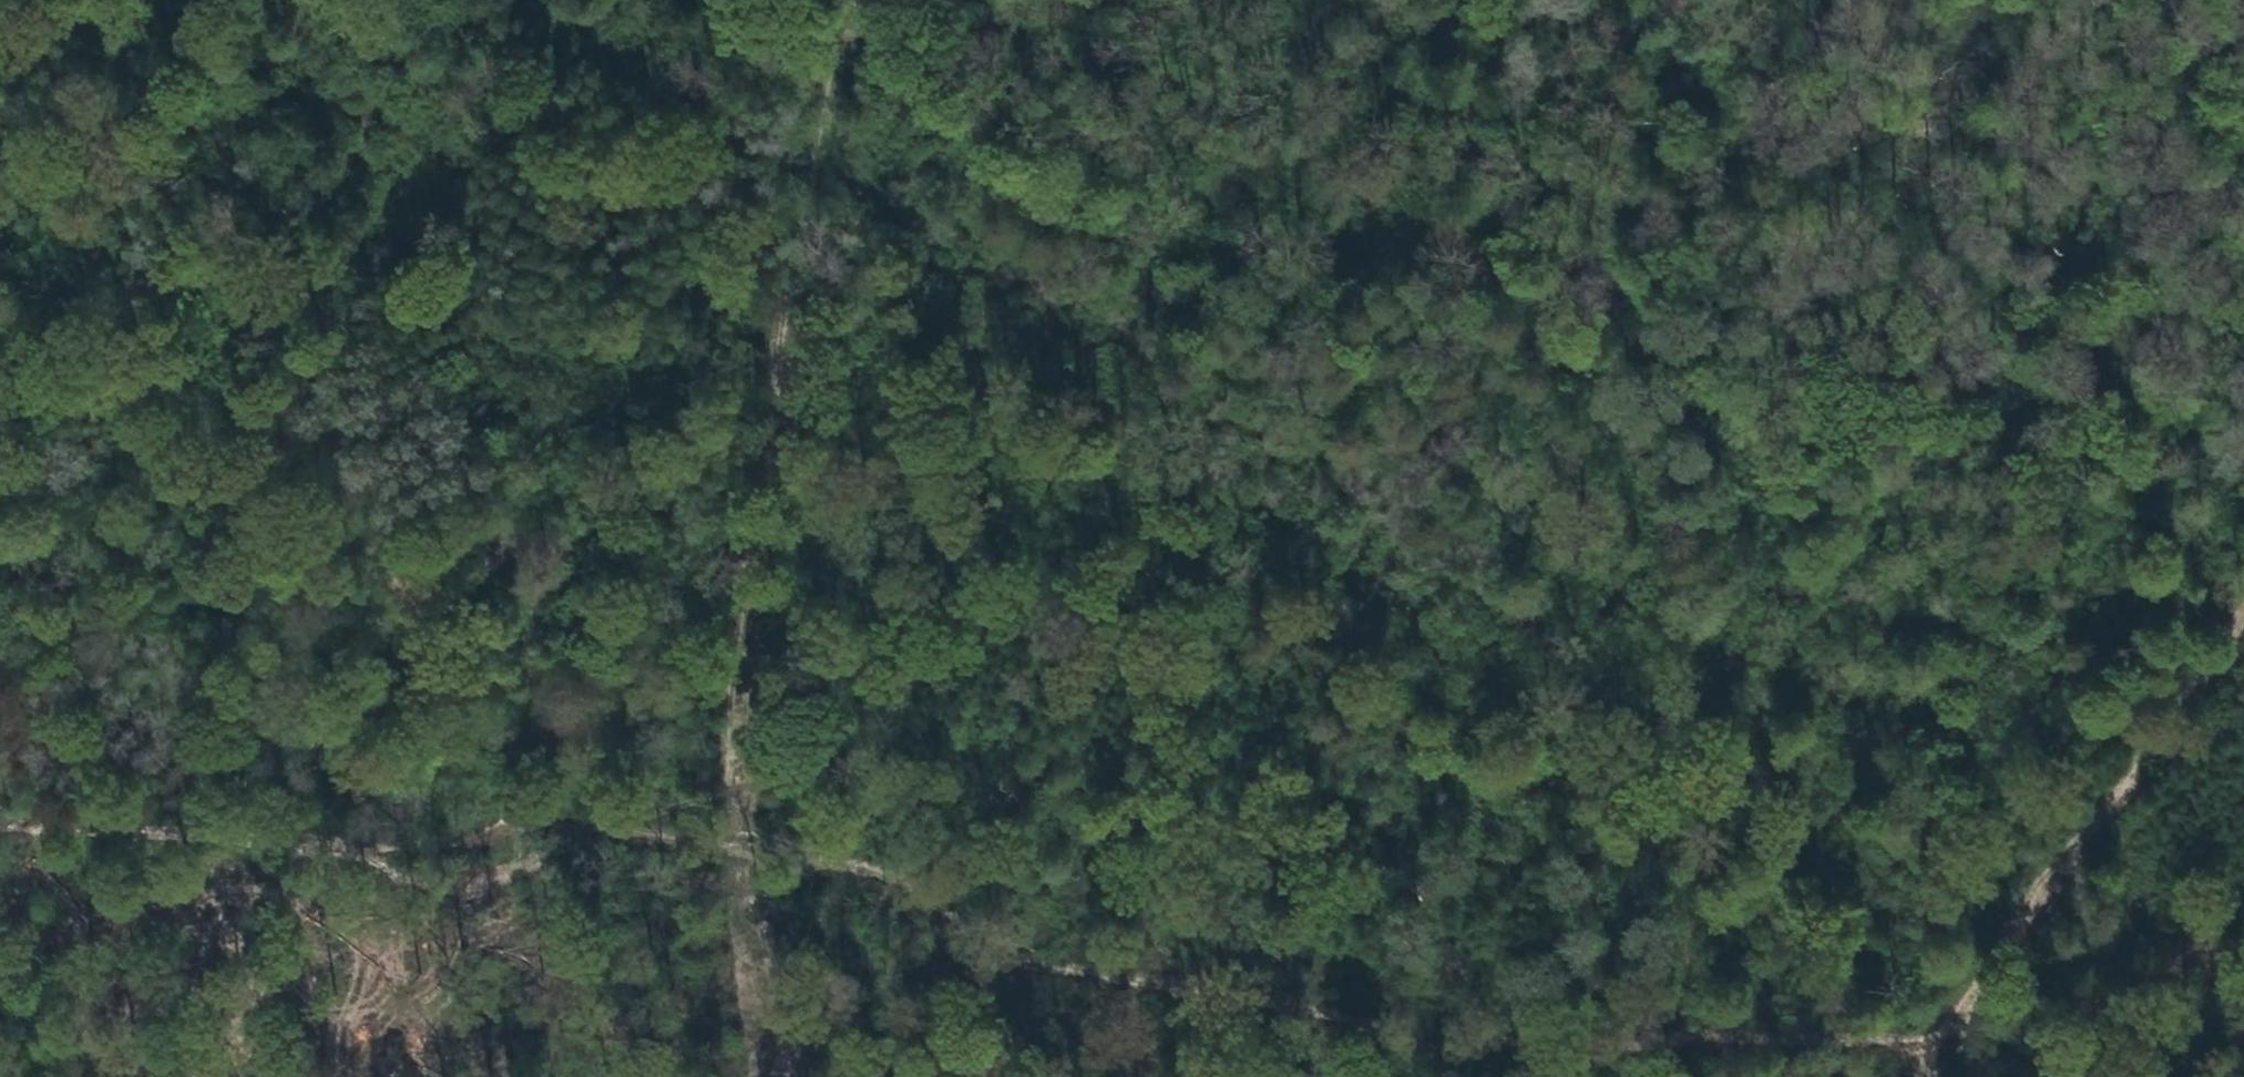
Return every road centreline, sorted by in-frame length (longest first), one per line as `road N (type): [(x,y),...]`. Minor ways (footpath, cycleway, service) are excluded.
road 1 (track): [(981,0),(858,28),(763,480),(732,718),(754,1076)]
road 2 (track): [(2243,612),(2110,790),(1958,1016),(1934,1076)]

